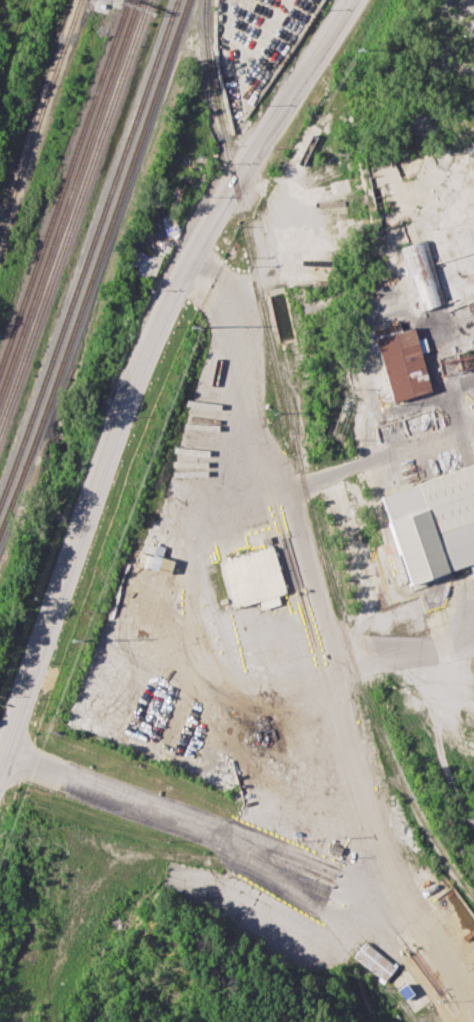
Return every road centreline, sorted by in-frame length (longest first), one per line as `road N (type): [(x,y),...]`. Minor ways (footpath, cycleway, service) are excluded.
road 1 (secondary): [(350,0),(155,326),(0,755)]
road 2 (residential): [(473,822),(403,644),(336,663),(287,486),(257,426),(234,319),(220,288),(188,264)]

